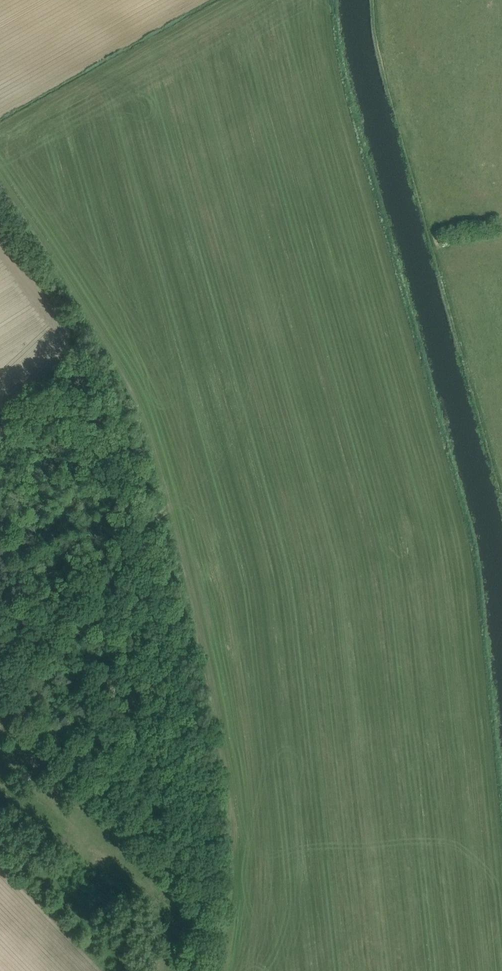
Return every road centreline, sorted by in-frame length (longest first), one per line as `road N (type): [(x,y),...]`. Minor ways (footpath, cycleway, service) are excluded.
road 1 (track): [(0,690),(172,495)]

